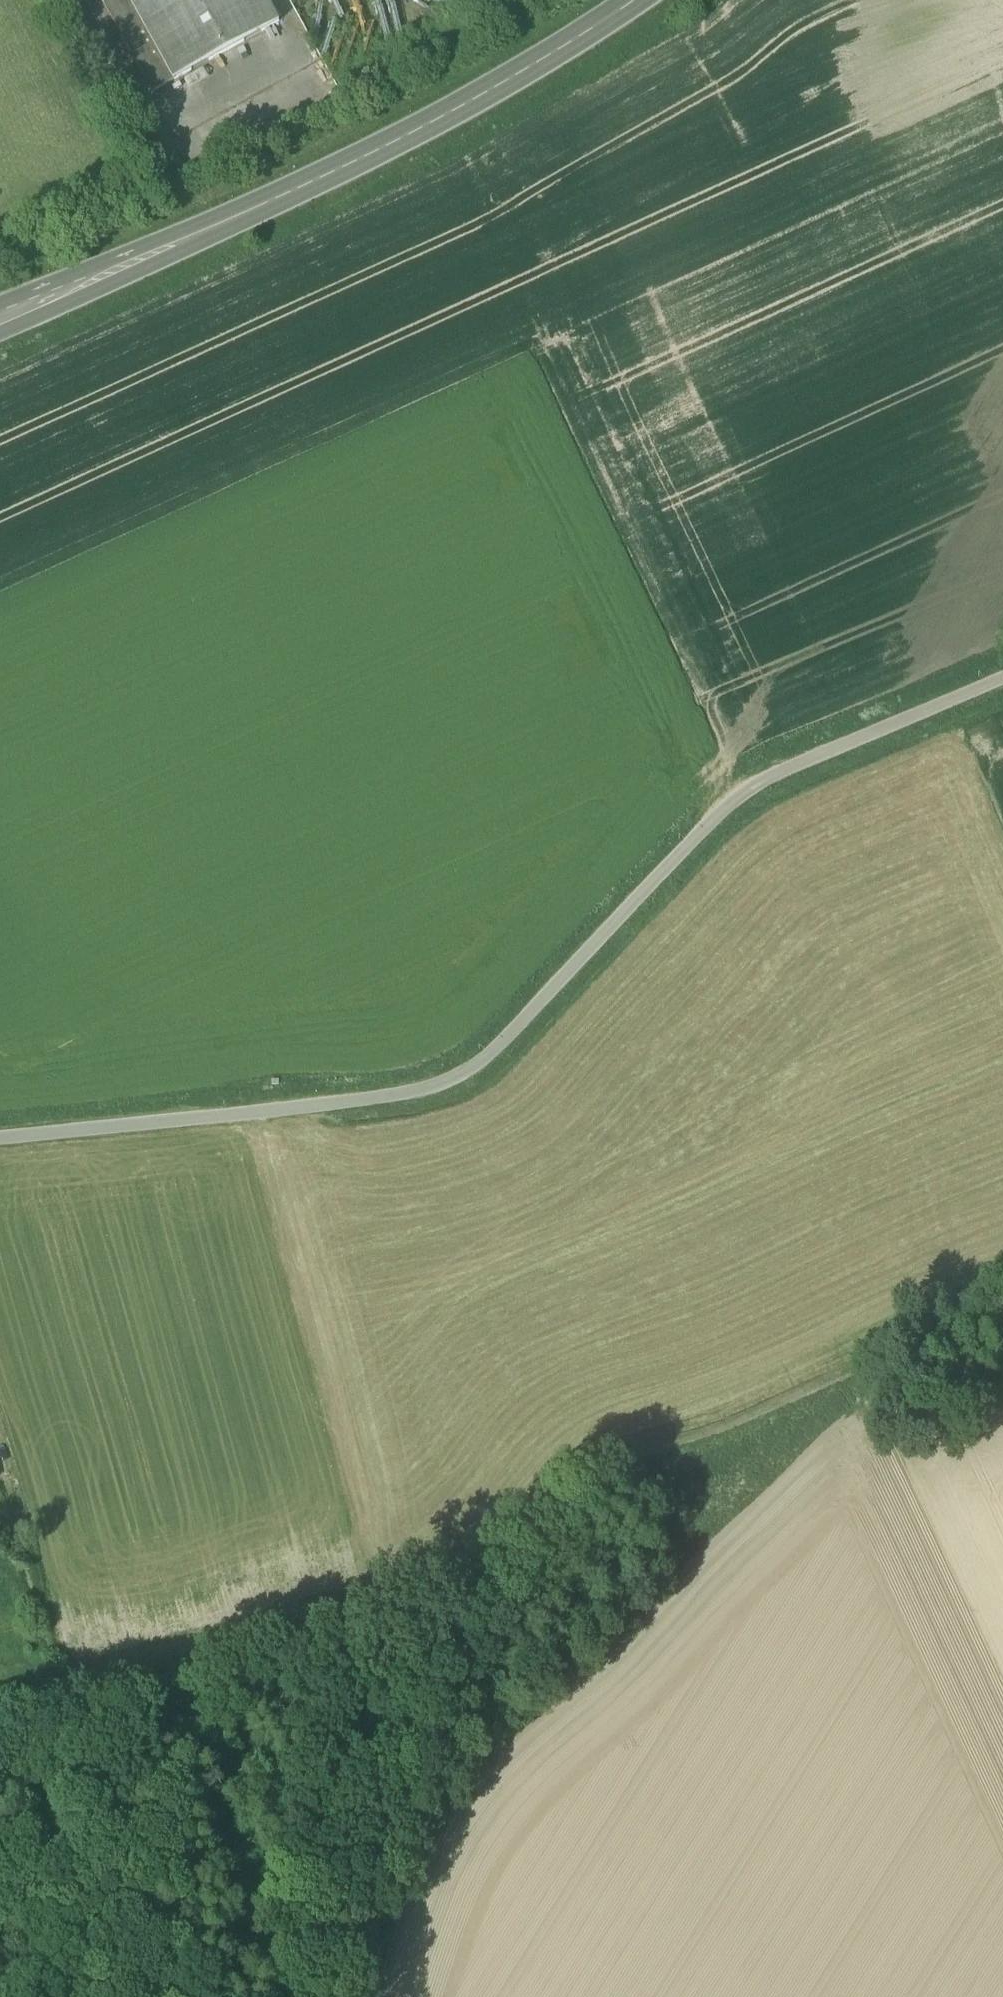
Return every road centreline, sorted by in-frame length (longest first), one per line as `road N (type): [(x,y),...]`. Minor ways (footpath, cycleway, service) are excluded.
road 1 (unclassified): [(0,1139),(399,1096),(448,1083),(488,1057),(732,802),(760,781),(1002,678)]
road 2 (primary): [(0,320),(308,185),(475,100),(638,0)]

